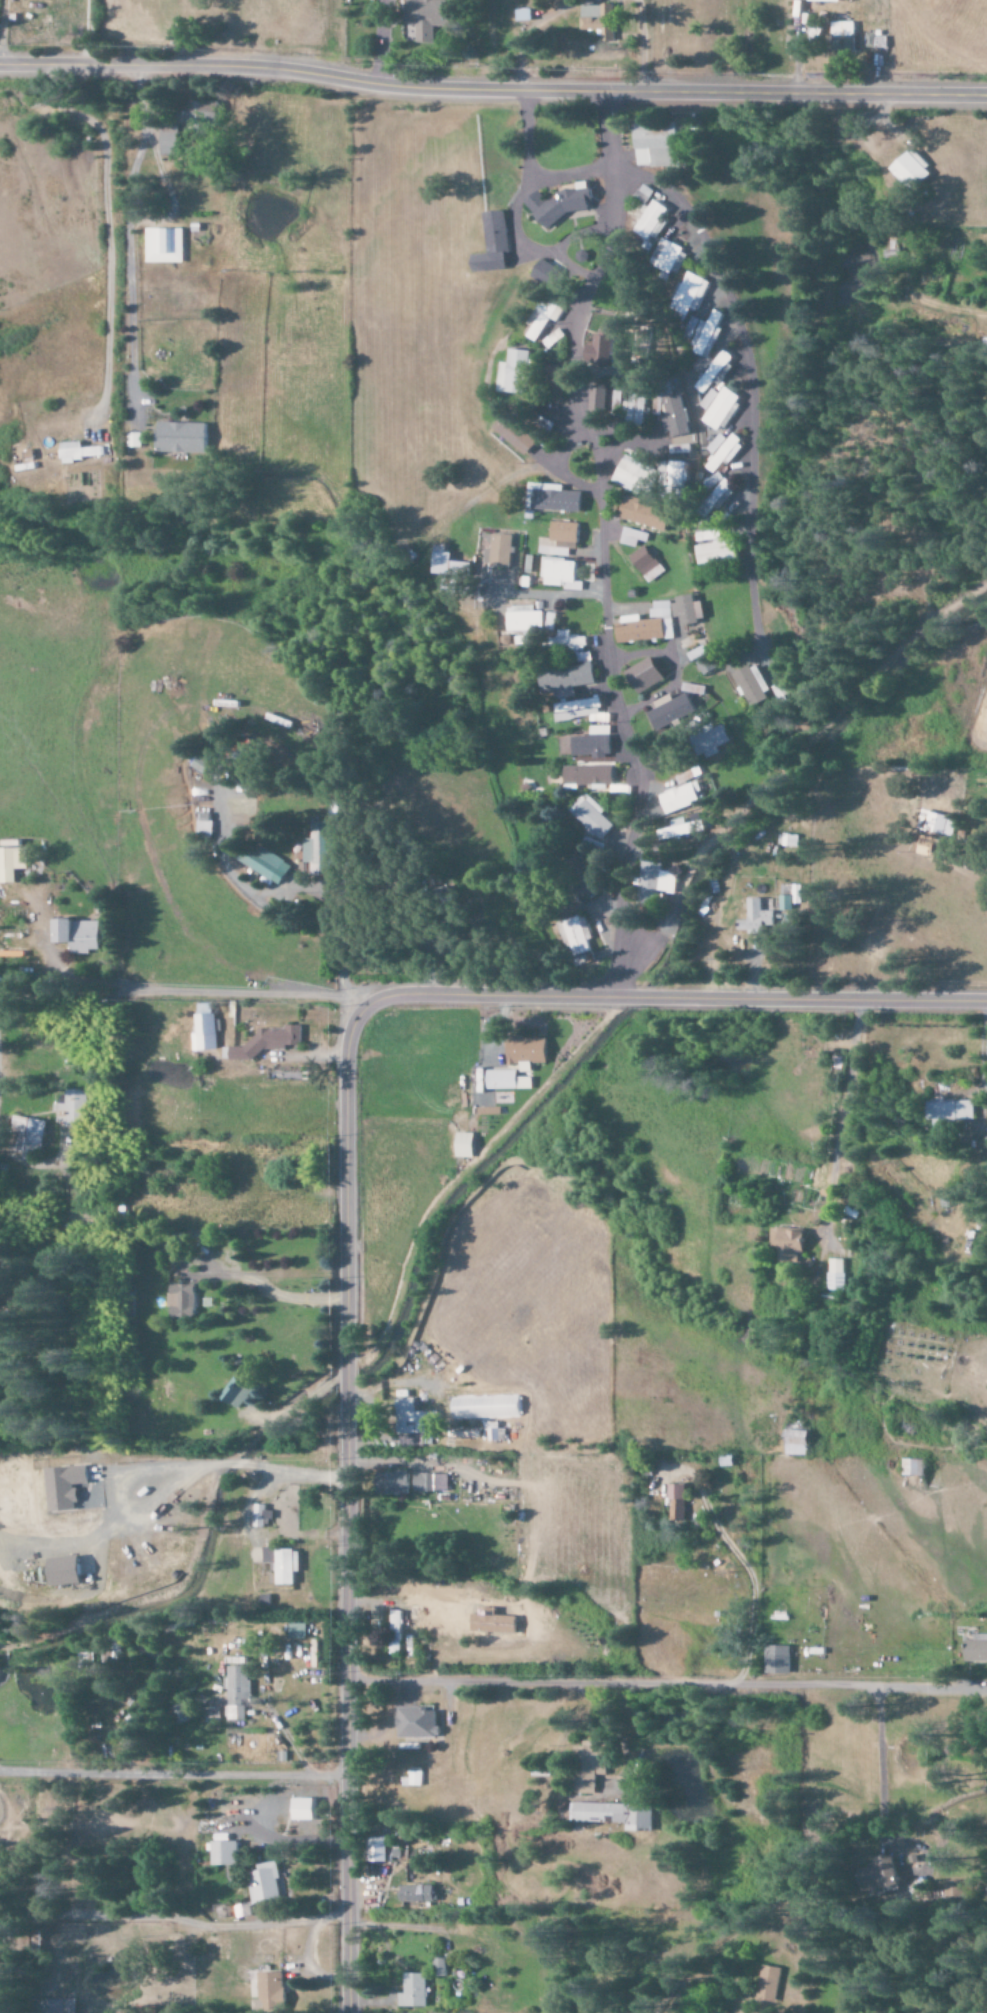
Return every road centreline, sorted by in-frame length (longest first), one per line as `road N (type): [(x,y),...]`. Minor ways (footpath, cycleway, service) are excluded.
road 1 (residential): [(0,64),(270,69),(460,91),(986,95)]
road 2 (residential): [(986,1002),(423,992),(363,1005)]
road 3 (residential): [(339,1425),(341,2012)]
road 4 (residential): [(363,1005),(347,1029),(340,1075),(339,1350)]

